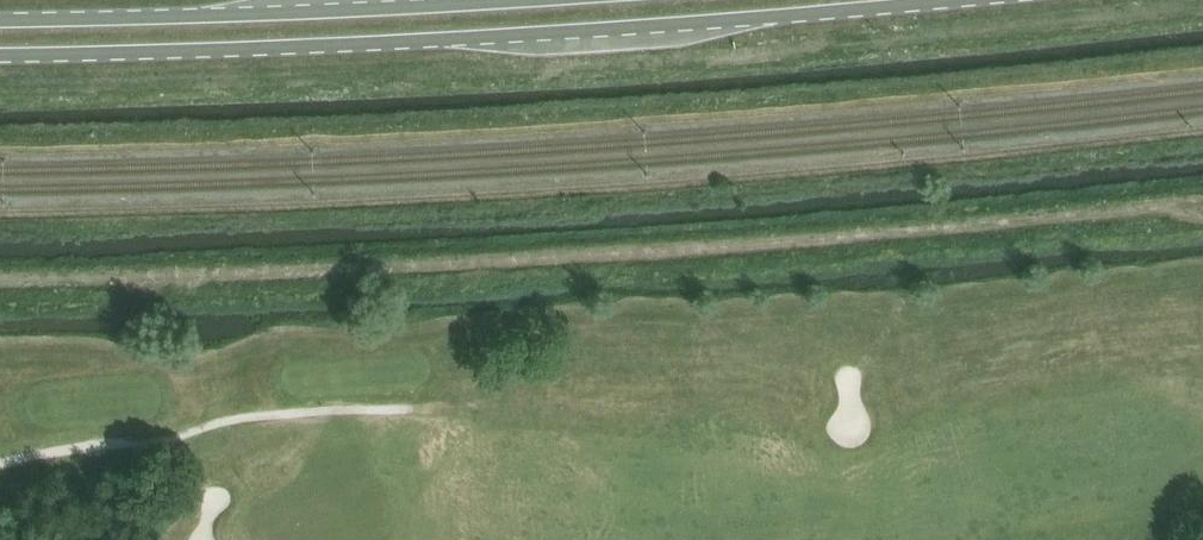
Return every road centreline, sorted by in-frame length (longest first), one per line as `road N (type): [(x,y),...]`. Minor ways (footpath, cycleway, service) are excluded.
road 1 (secondary): [(0,54),(514,37),(933,0)]
road 2 (secondary): [(471,0),(0,15)]

